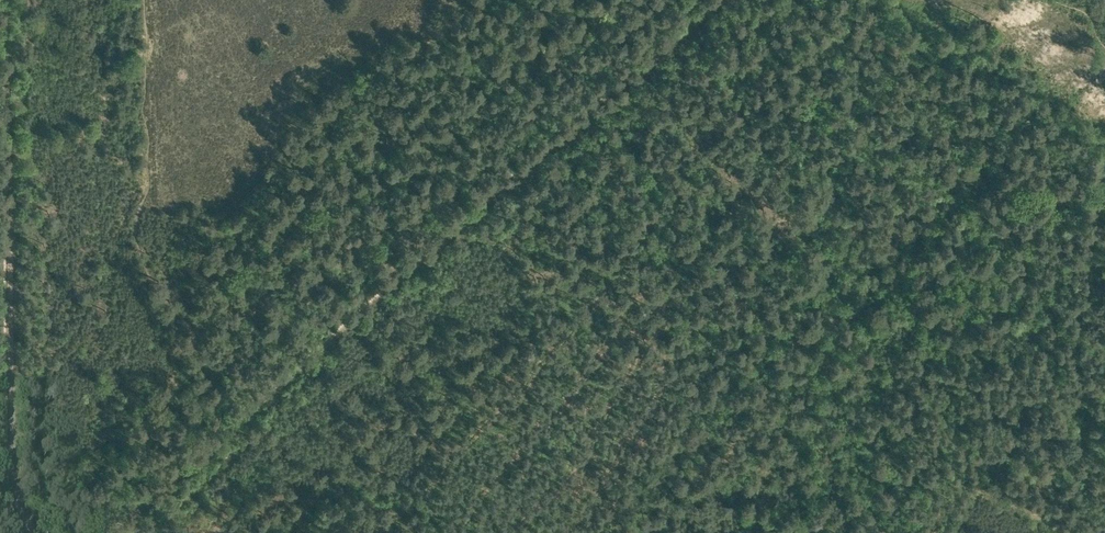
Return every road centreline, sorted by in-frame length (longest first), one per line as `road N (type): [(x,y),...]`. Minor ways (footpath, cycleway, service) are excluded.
road 1 (track): [(717,0),(118,532)]
road 2 (track): [(28,527),(13,484),(3,0)]

